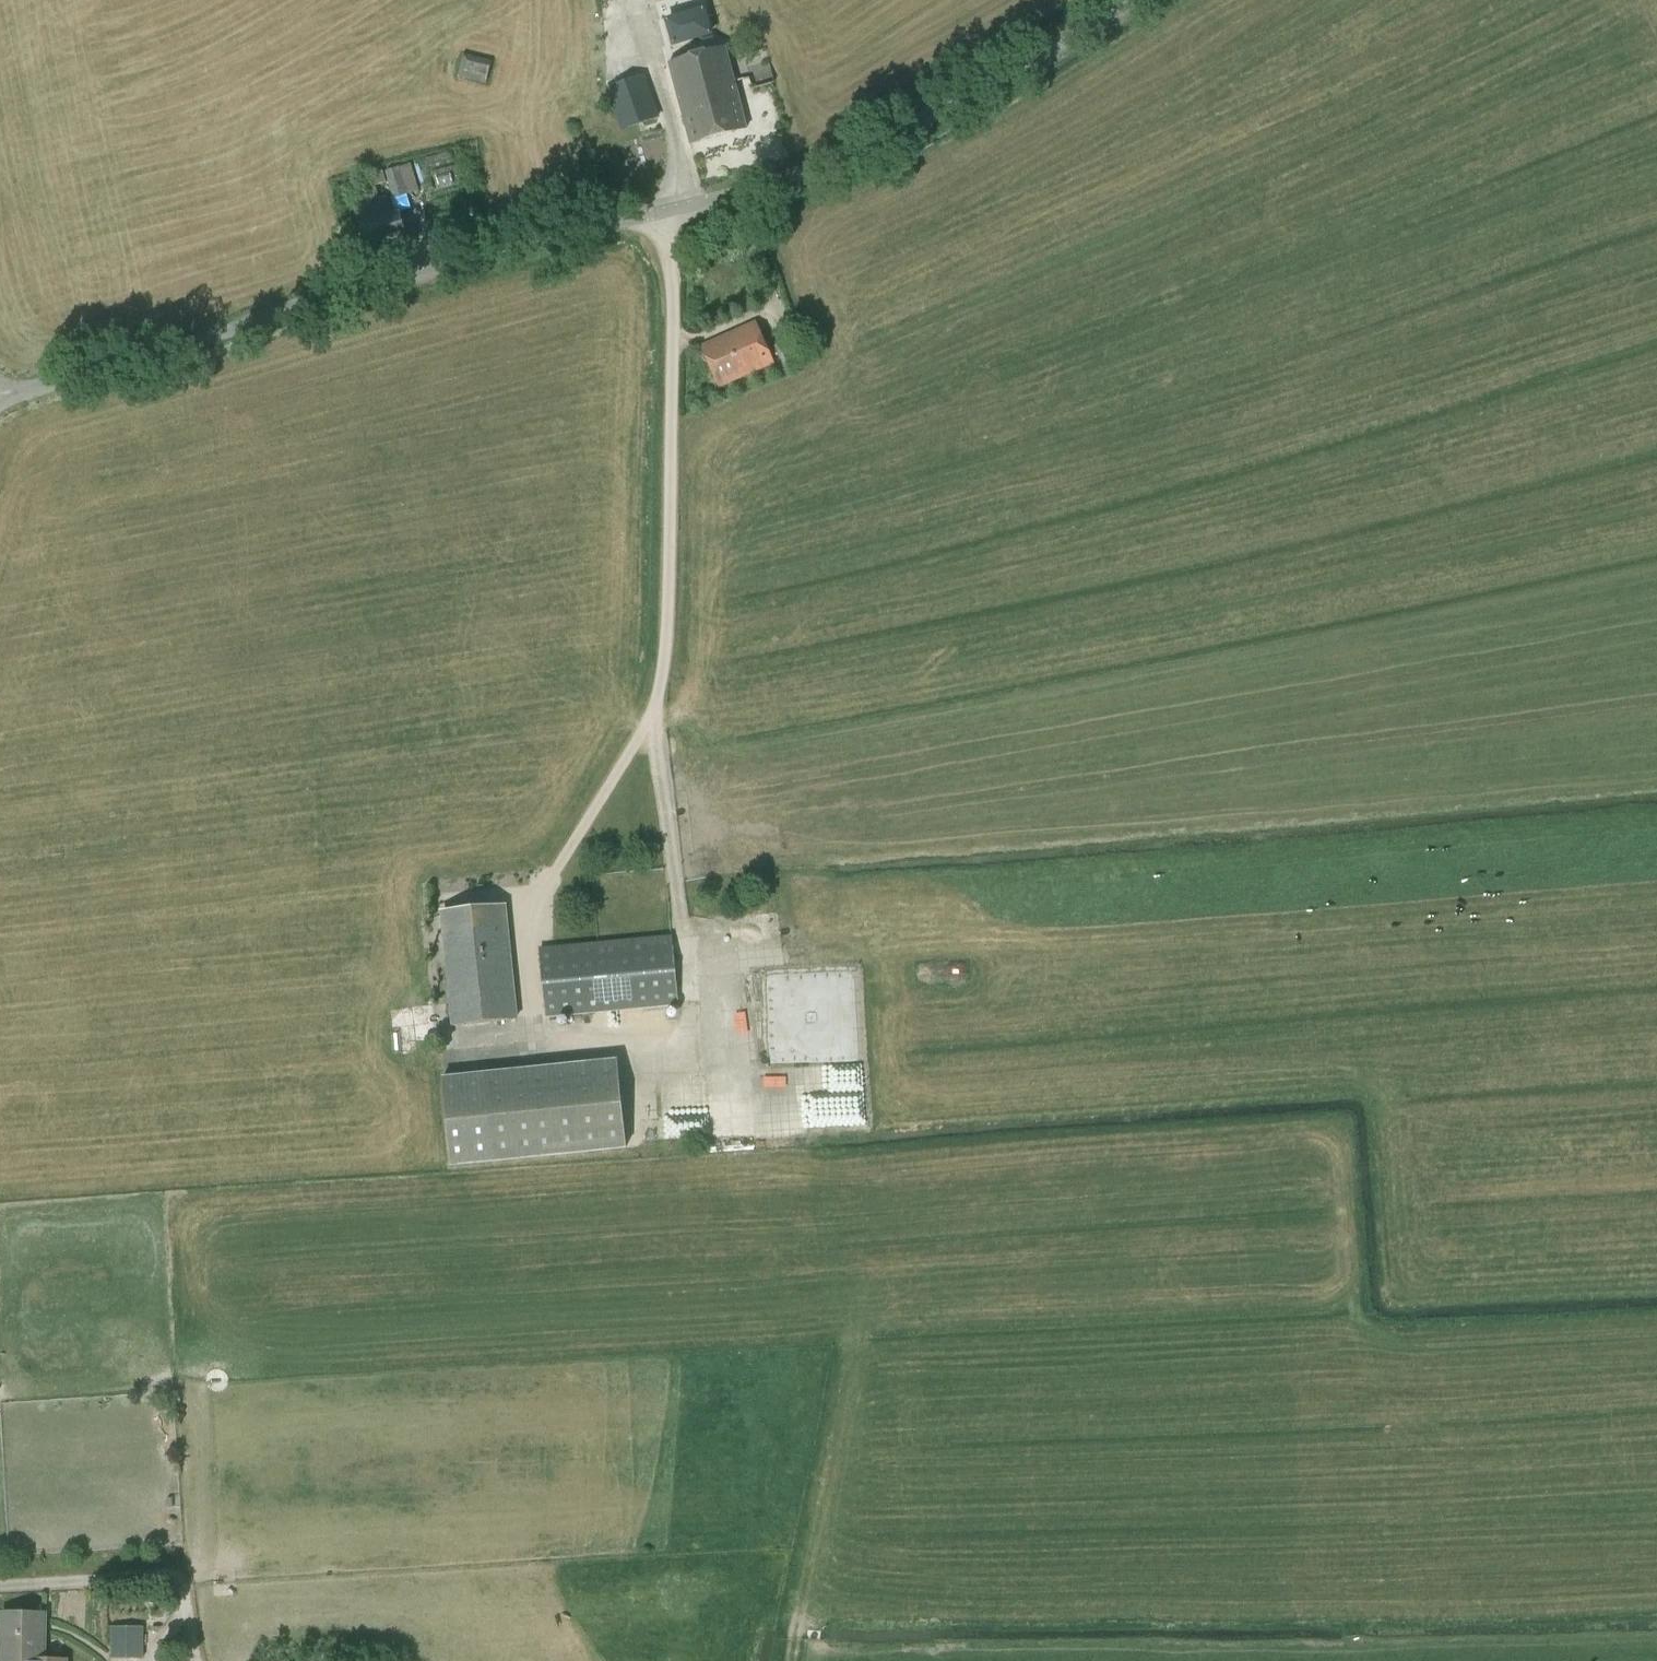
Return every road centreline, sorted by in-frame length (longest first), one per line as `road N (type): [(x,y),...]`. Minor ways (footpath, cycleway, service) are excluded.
road 1 (unclassified): [(0,393),(752,189),(983,90),(1138,0)]

